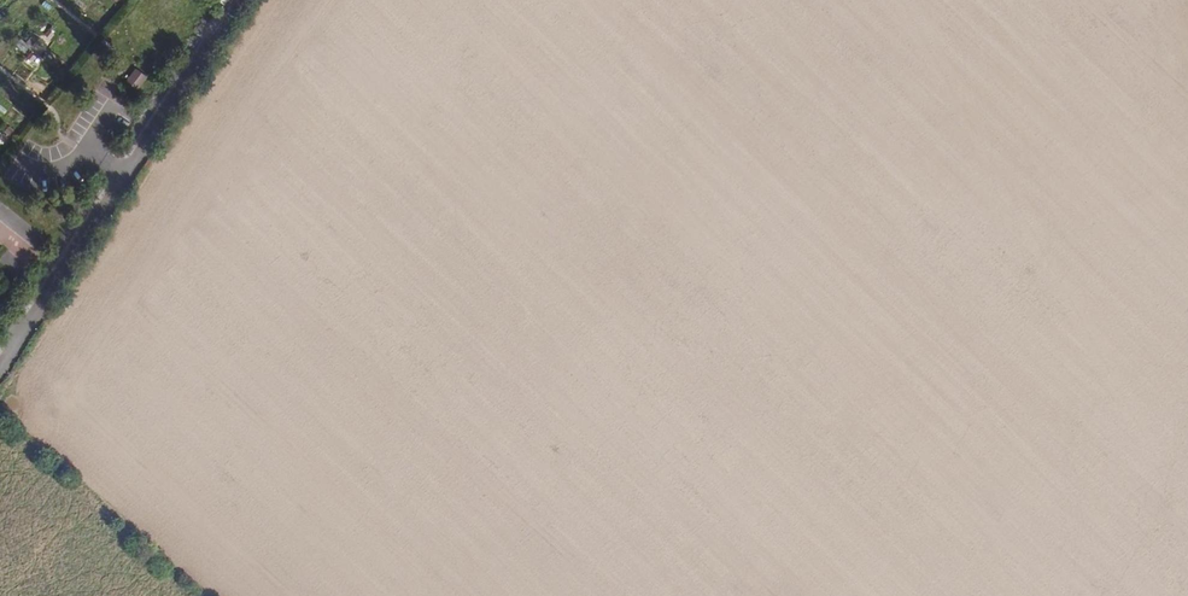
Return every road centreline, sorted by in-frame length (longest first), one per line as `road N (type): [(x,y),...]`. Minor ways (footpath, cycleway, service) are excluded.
road 1 (unclassified): [(249,0),(0,370)]

